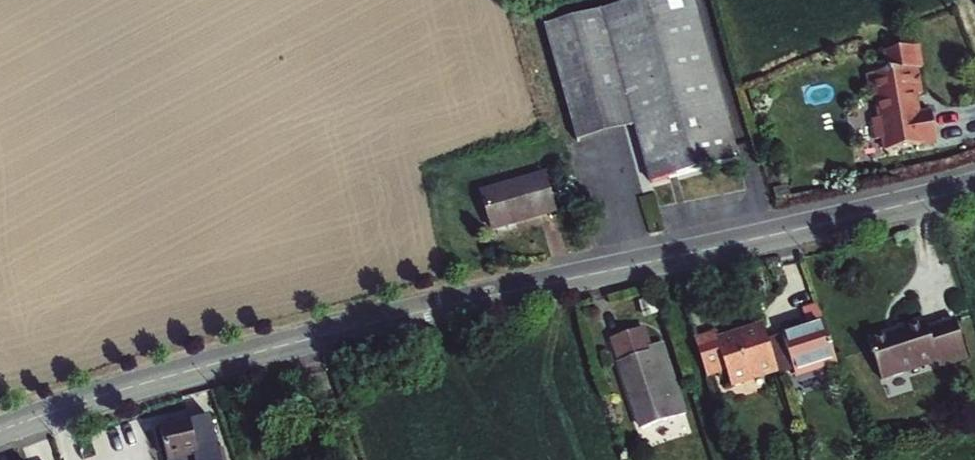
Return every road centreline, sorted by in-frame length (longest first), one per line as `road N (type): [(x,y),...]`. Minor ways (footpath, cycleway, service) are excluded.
road 1 (residential): [(0,431),(289,345),(974,187)]

